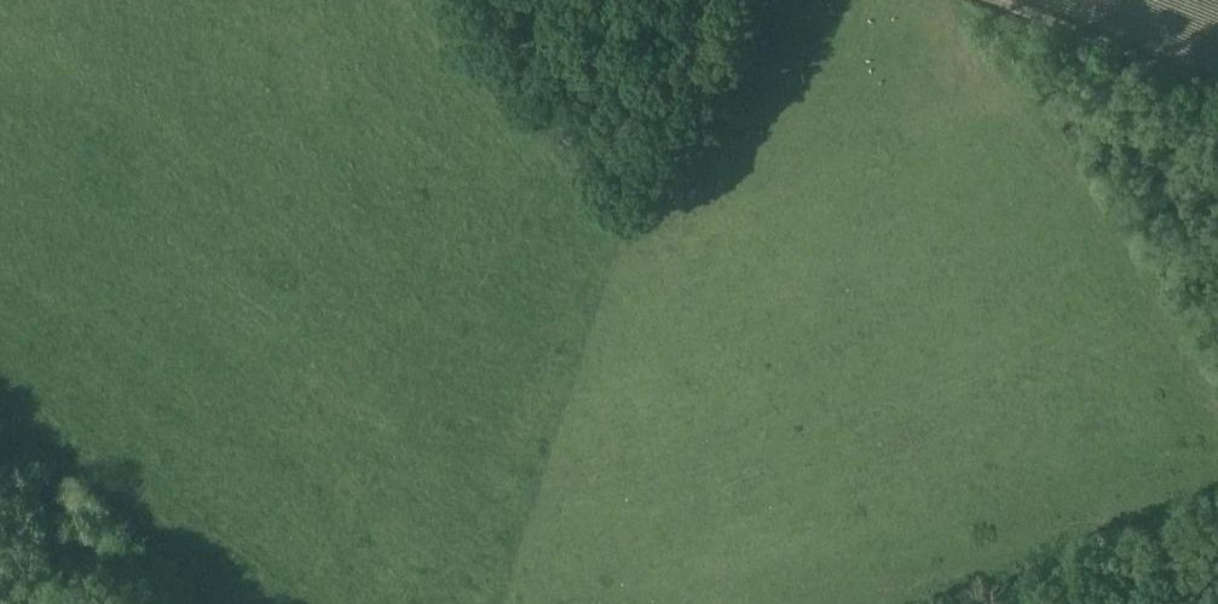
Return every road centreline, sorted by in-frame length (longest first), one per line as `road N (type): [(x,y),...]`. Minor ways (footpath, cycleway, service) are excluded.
road 1 (track): [(1217,93),(969,0)]

